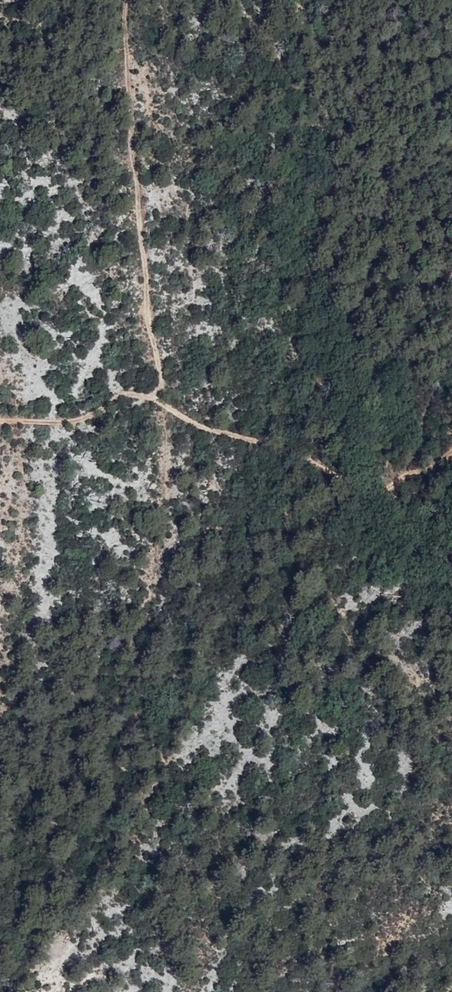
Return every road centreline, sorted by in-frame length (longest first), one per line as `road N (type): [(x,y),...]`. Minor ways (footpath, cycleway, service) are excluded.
road 1 (track): [(451,450),(378,495),(136,395),(73,420),(0,421)]

